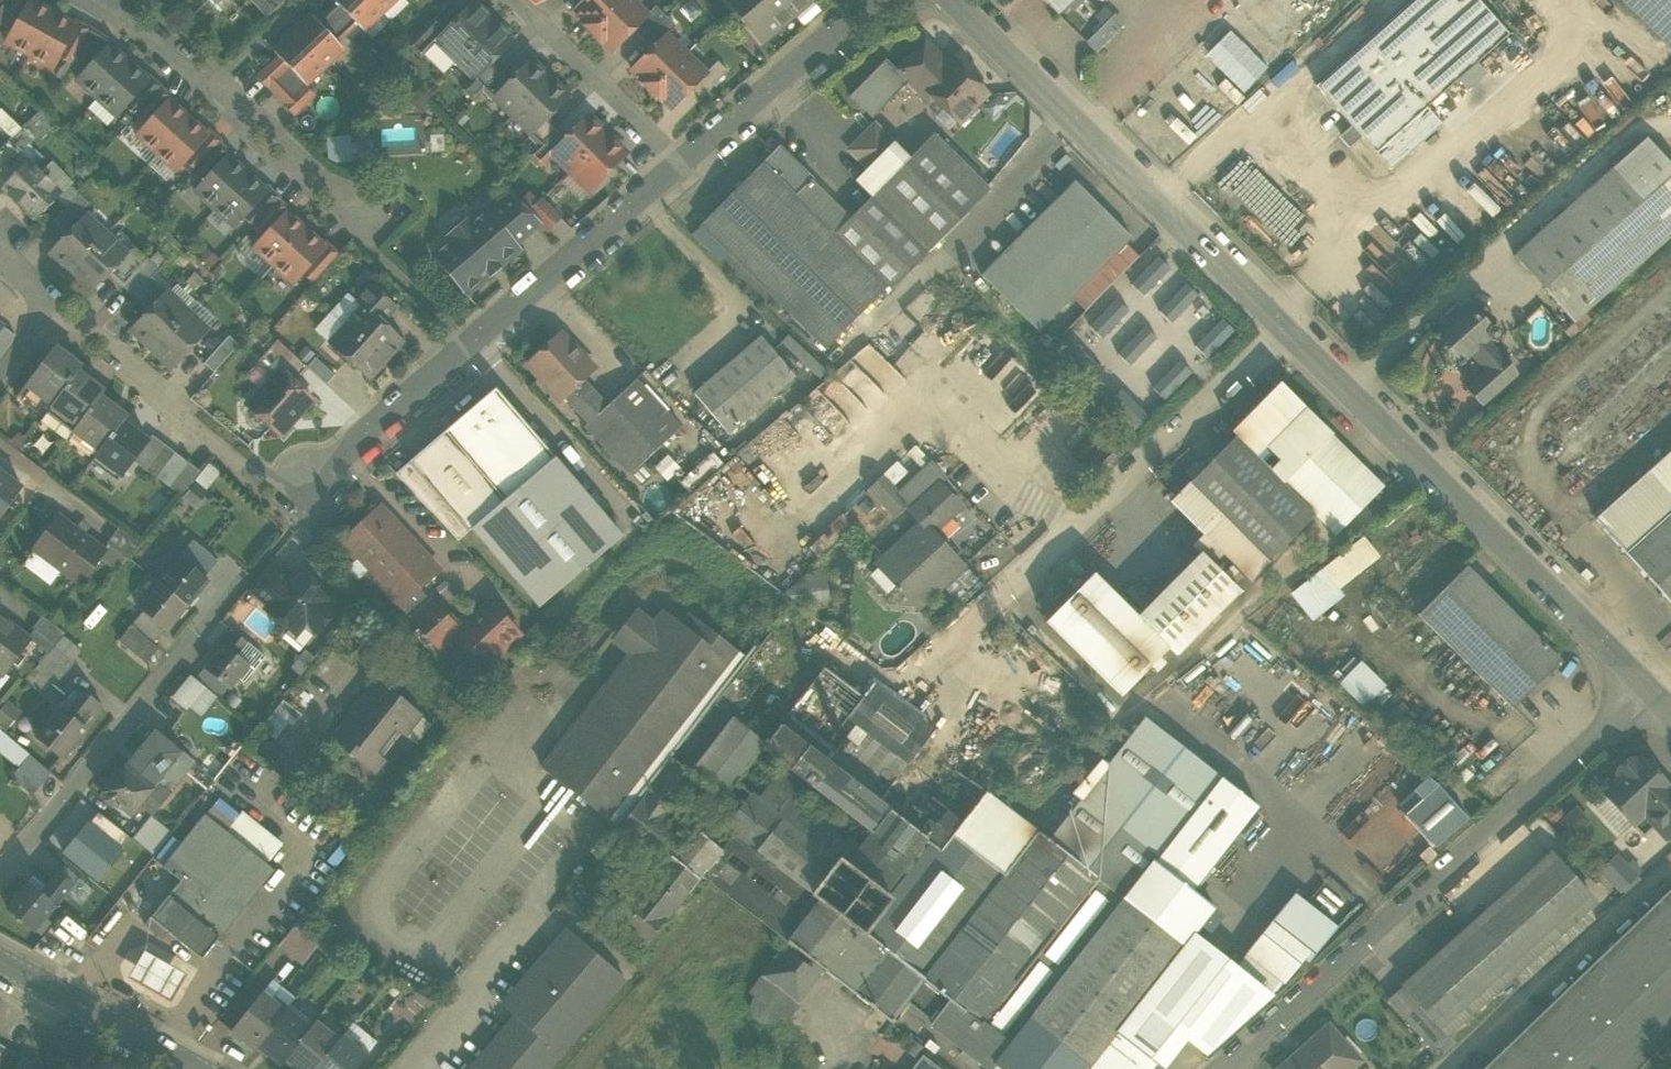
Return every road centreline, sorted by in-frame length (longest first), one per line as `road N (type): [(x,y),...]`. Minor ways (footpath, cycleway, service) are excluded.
road 1 (residential): [(952,0),(1647,690)]
road 2 (residential): [(678,163),(319,481),(301,486),(236,463),(51,303)]
road 3 (residential): [(1647,690),(1210,1068)]
road 4 (residential): [(94,0),(173,45),(357,223)]
road 5 (residential): [(196,642),(0,877)]
road 6 (residential): [(884,0),(678,163)]
road 7 (residential): [(678,163),(516,0)]
road 8 (residential): [(197,1068),(0,962)]
road 9 (residential): [(0,444),(110,526)]

